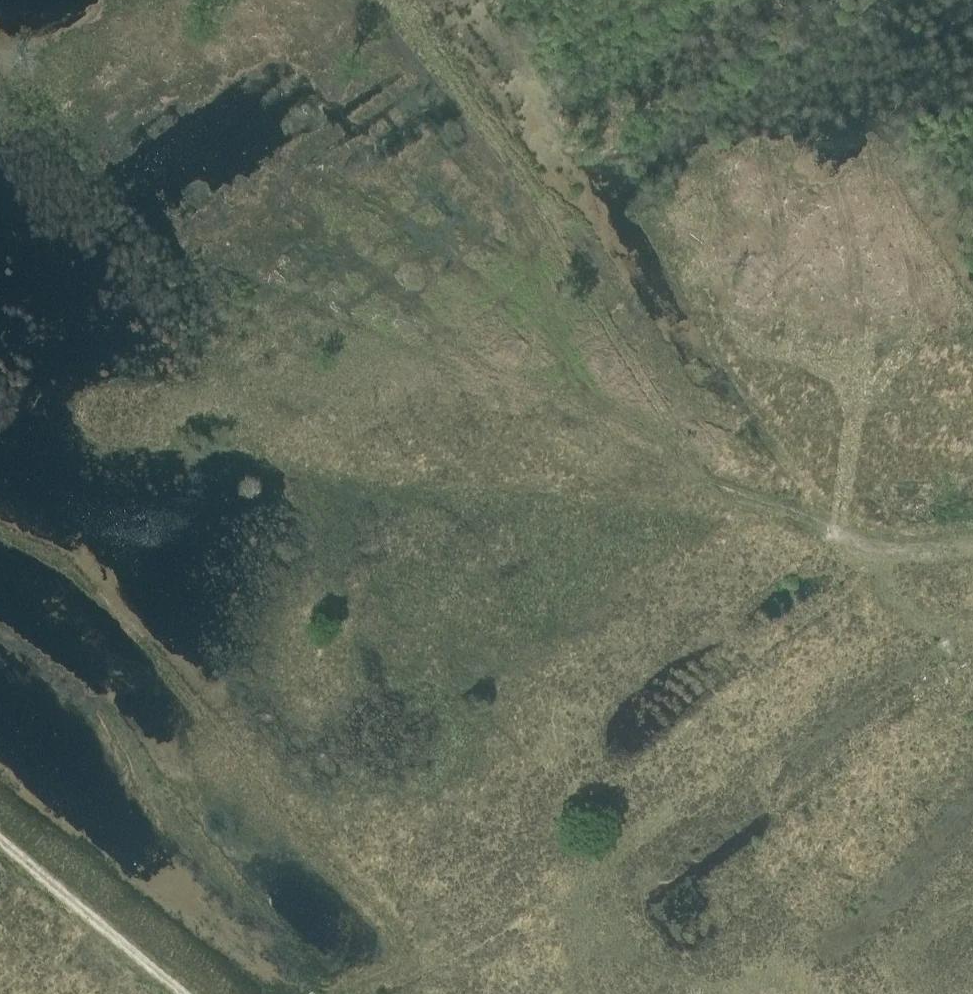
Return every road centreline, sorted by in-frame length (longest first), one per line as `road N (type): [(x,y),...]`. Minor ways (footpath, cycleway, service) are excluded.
road 1 (track): [(653,431),(684,470),(707,484),(838,532),(886,548),(972,543)]
road 2 (track): [(0,842),(184,993)]

